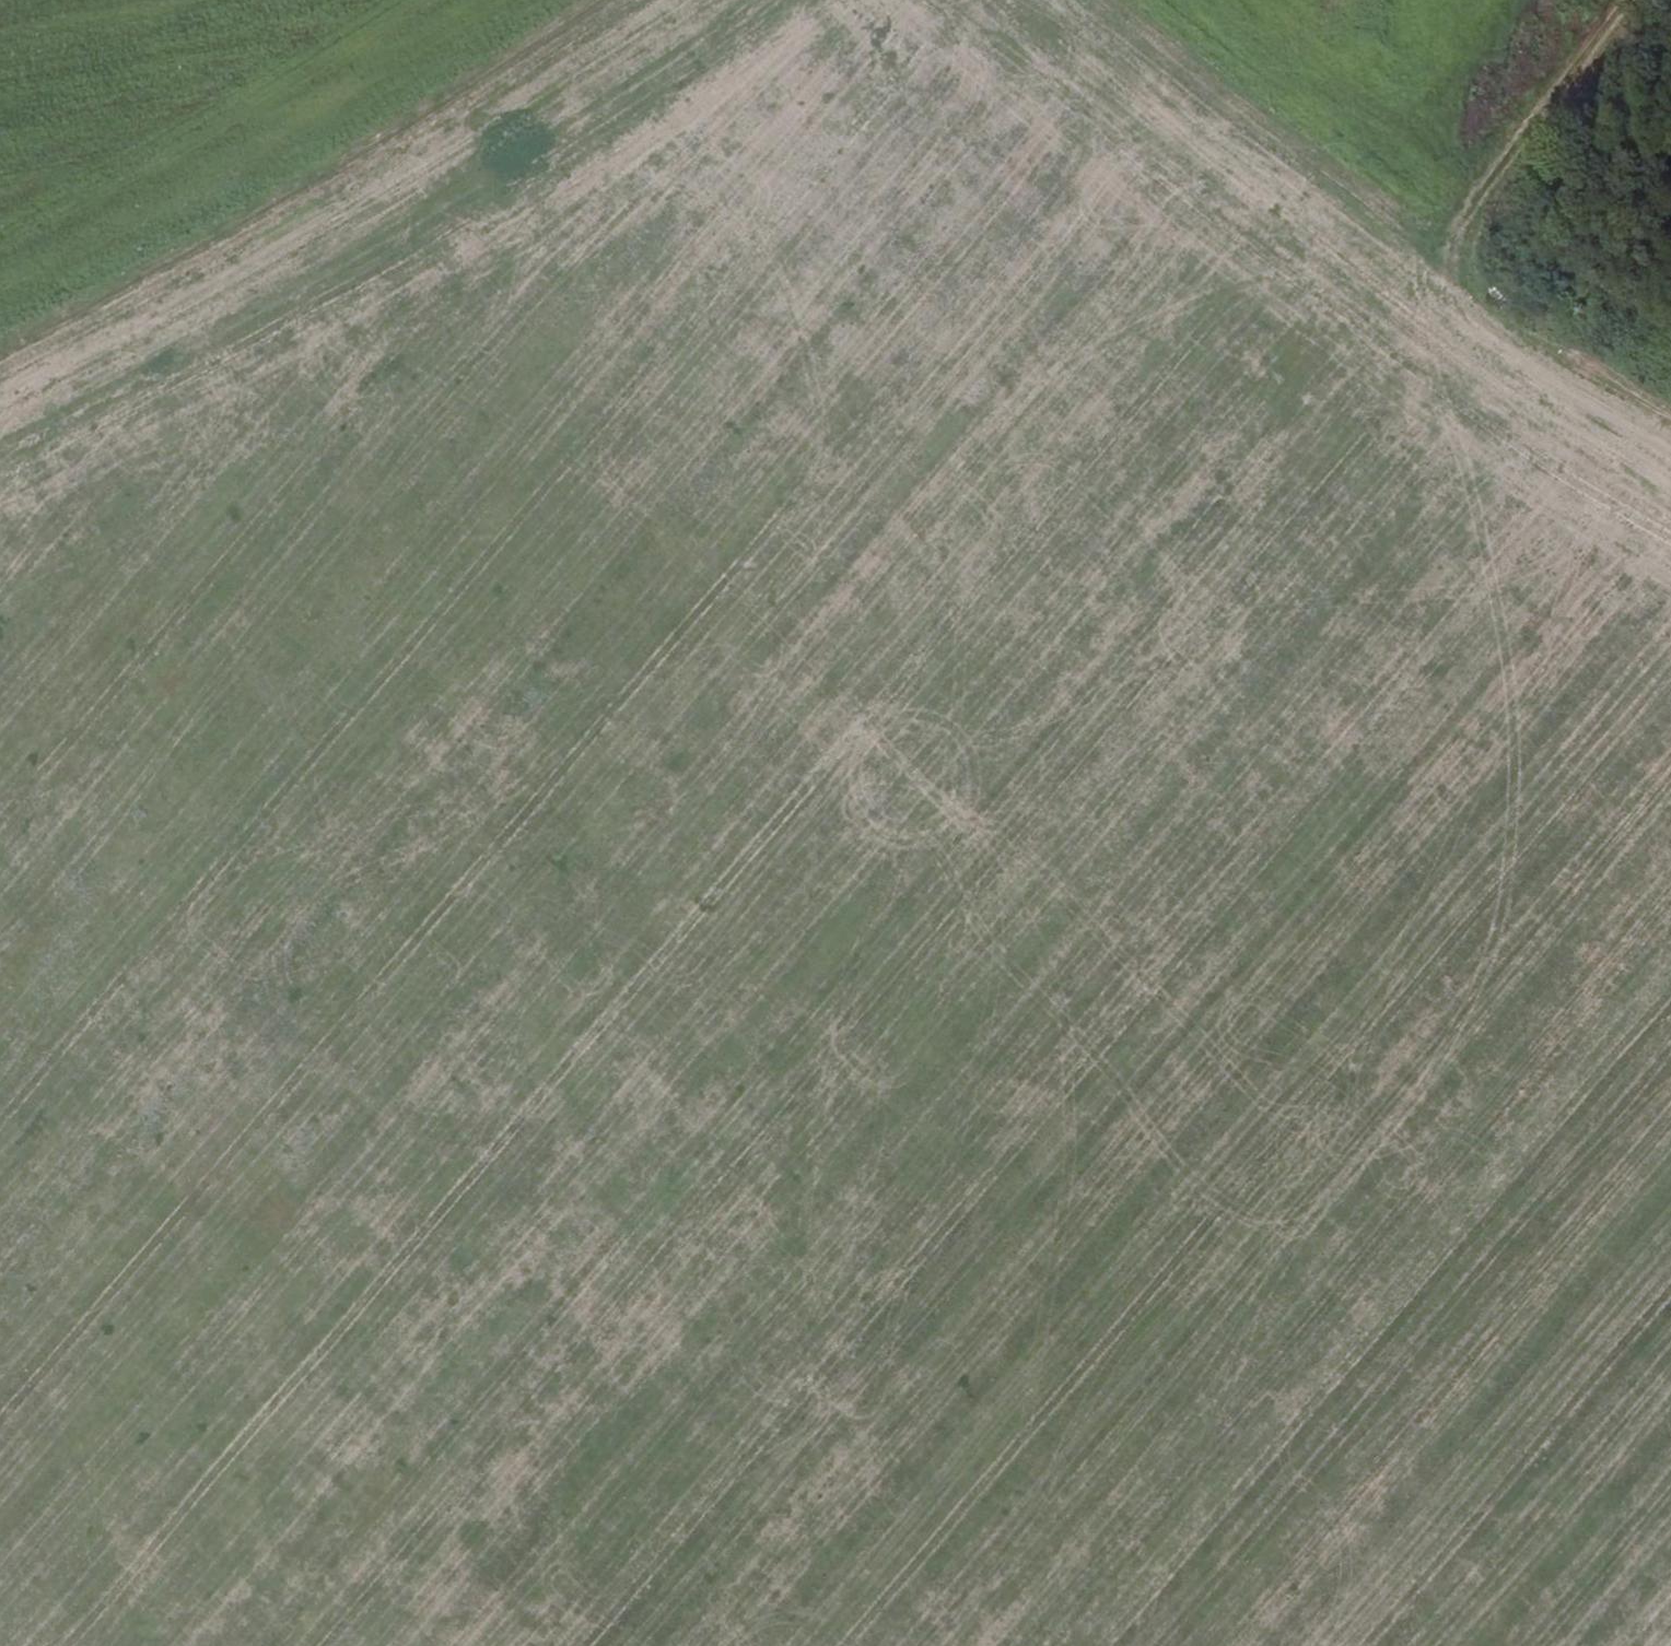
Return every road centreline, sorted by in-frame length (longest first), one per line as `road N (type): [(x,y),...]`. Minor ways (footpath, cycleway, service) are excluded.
road 1 (track): [(0,353),(358,156),(602,0)]
road 2 (track): [(1112,0),(1433,243),(1670,396)]

